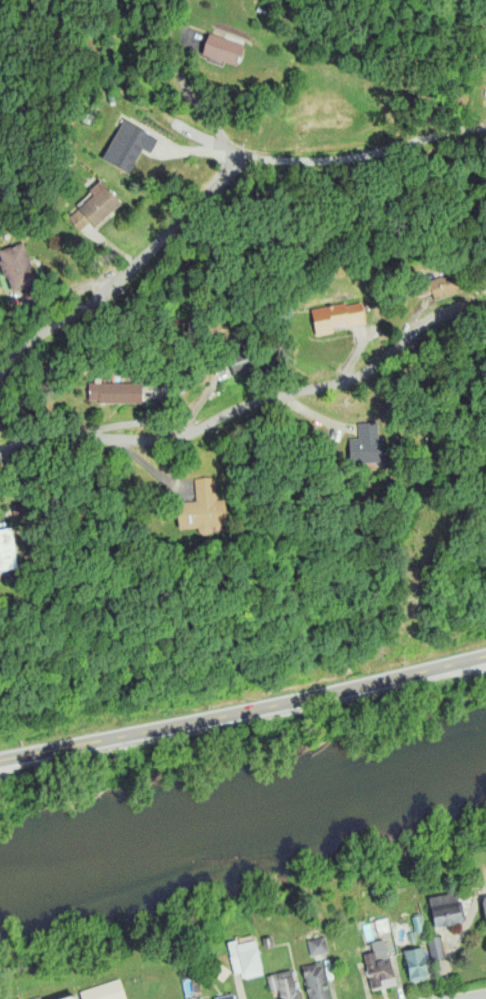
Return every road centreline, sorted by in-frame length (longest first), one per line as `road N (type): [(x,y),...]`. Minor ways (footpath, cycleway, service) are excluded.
road 1 (residential): [(0,456),(17,441),(51,433),(182,439),(261,403),(362,377),(438,331),(485,318)]
road 2 (primary): [(485,653),(0,757)]
road 3 (residential): [(0,370),(246,161)]
road 4 (residential): [(246,161),(354,159),(485,129)]

